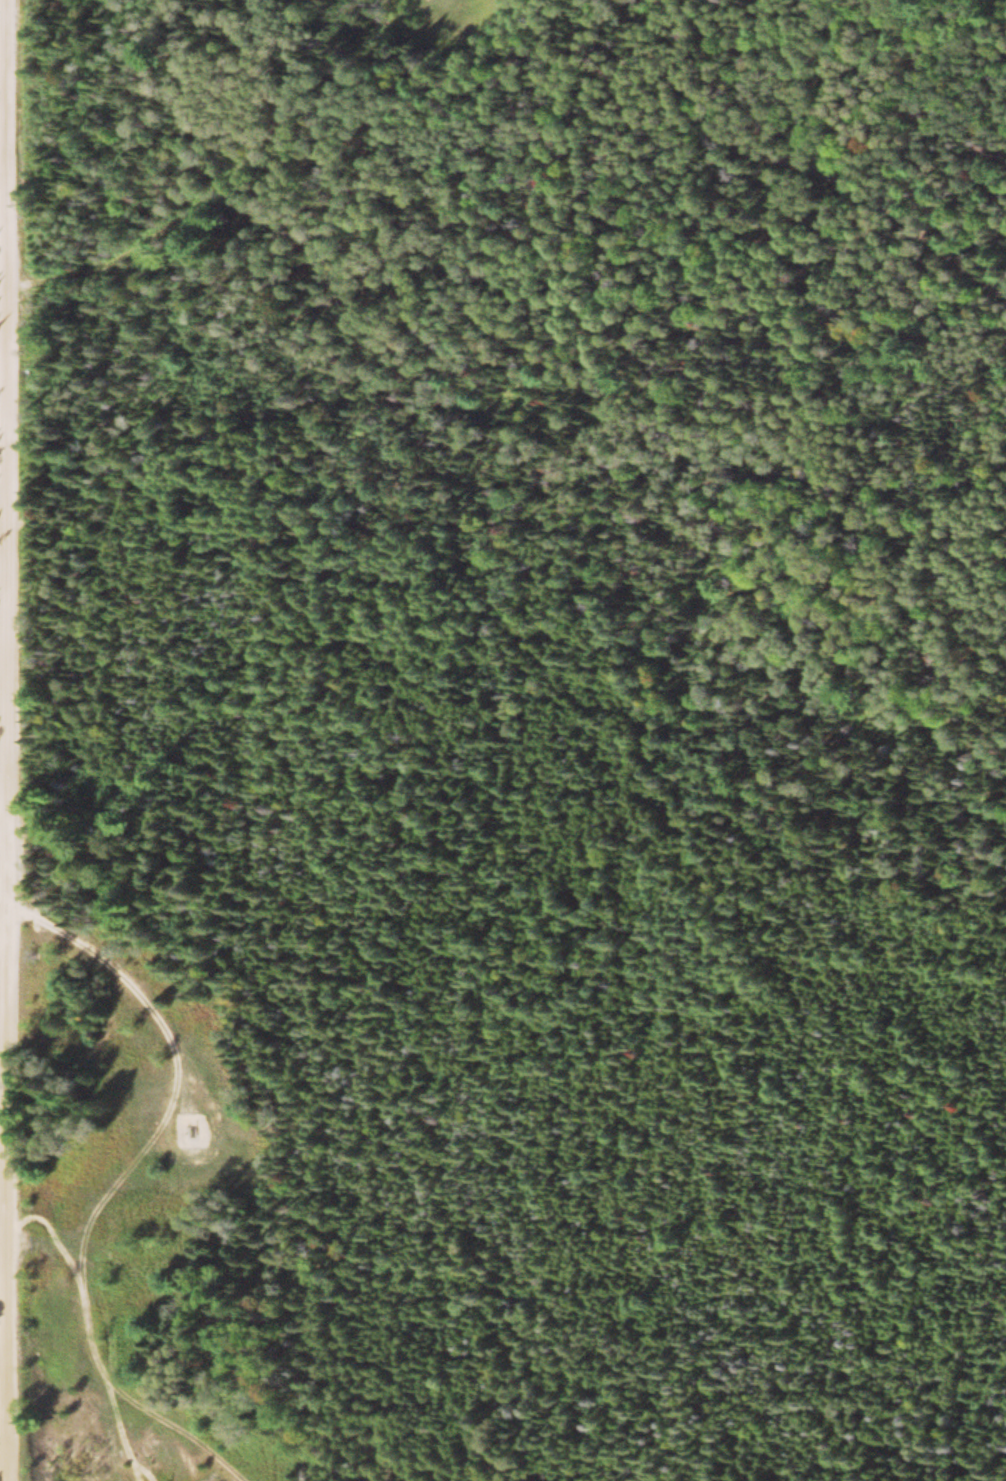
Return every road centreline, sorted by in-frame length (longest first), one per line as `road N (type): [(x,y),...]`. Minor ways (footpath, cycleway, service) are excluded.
road 1 (residential): [(9,1480),(8,0)]

